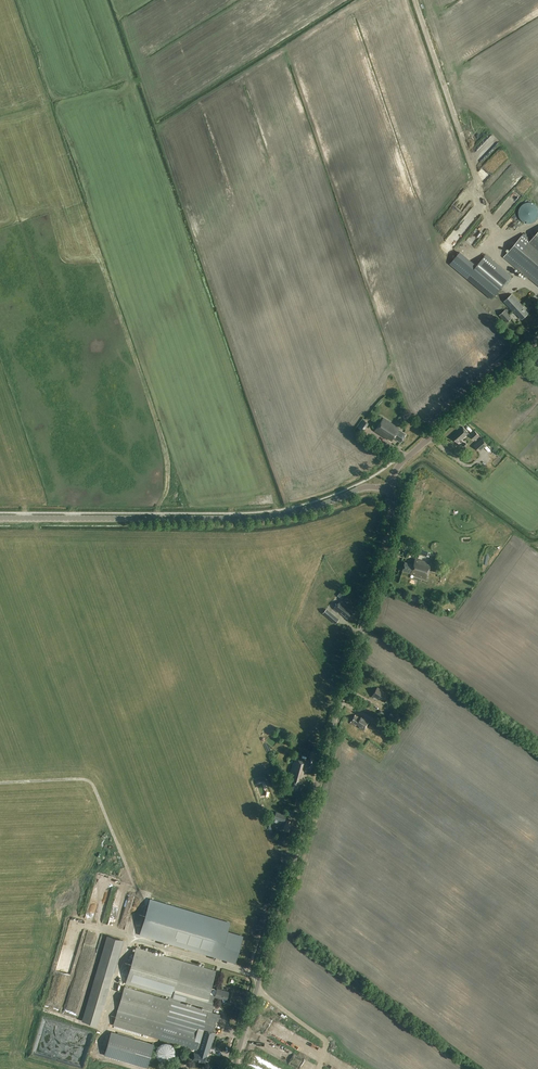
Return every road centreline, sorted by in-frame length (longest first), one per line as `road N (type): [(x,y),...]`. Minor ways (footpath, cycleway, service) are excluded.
road 1 (tertiary): [(233,1068),(378,578),(390,487)]
road 2 (tertiary): [(0,518),(268,516),(361,488),(390,487)]
road 3 (track): [(131,940),(141,902),(92,783),(0,783)]
road 4 (track): [(496,246),(414,0)]
road 5 (tertiary): [(390,487),(400,464),(537,341)]

